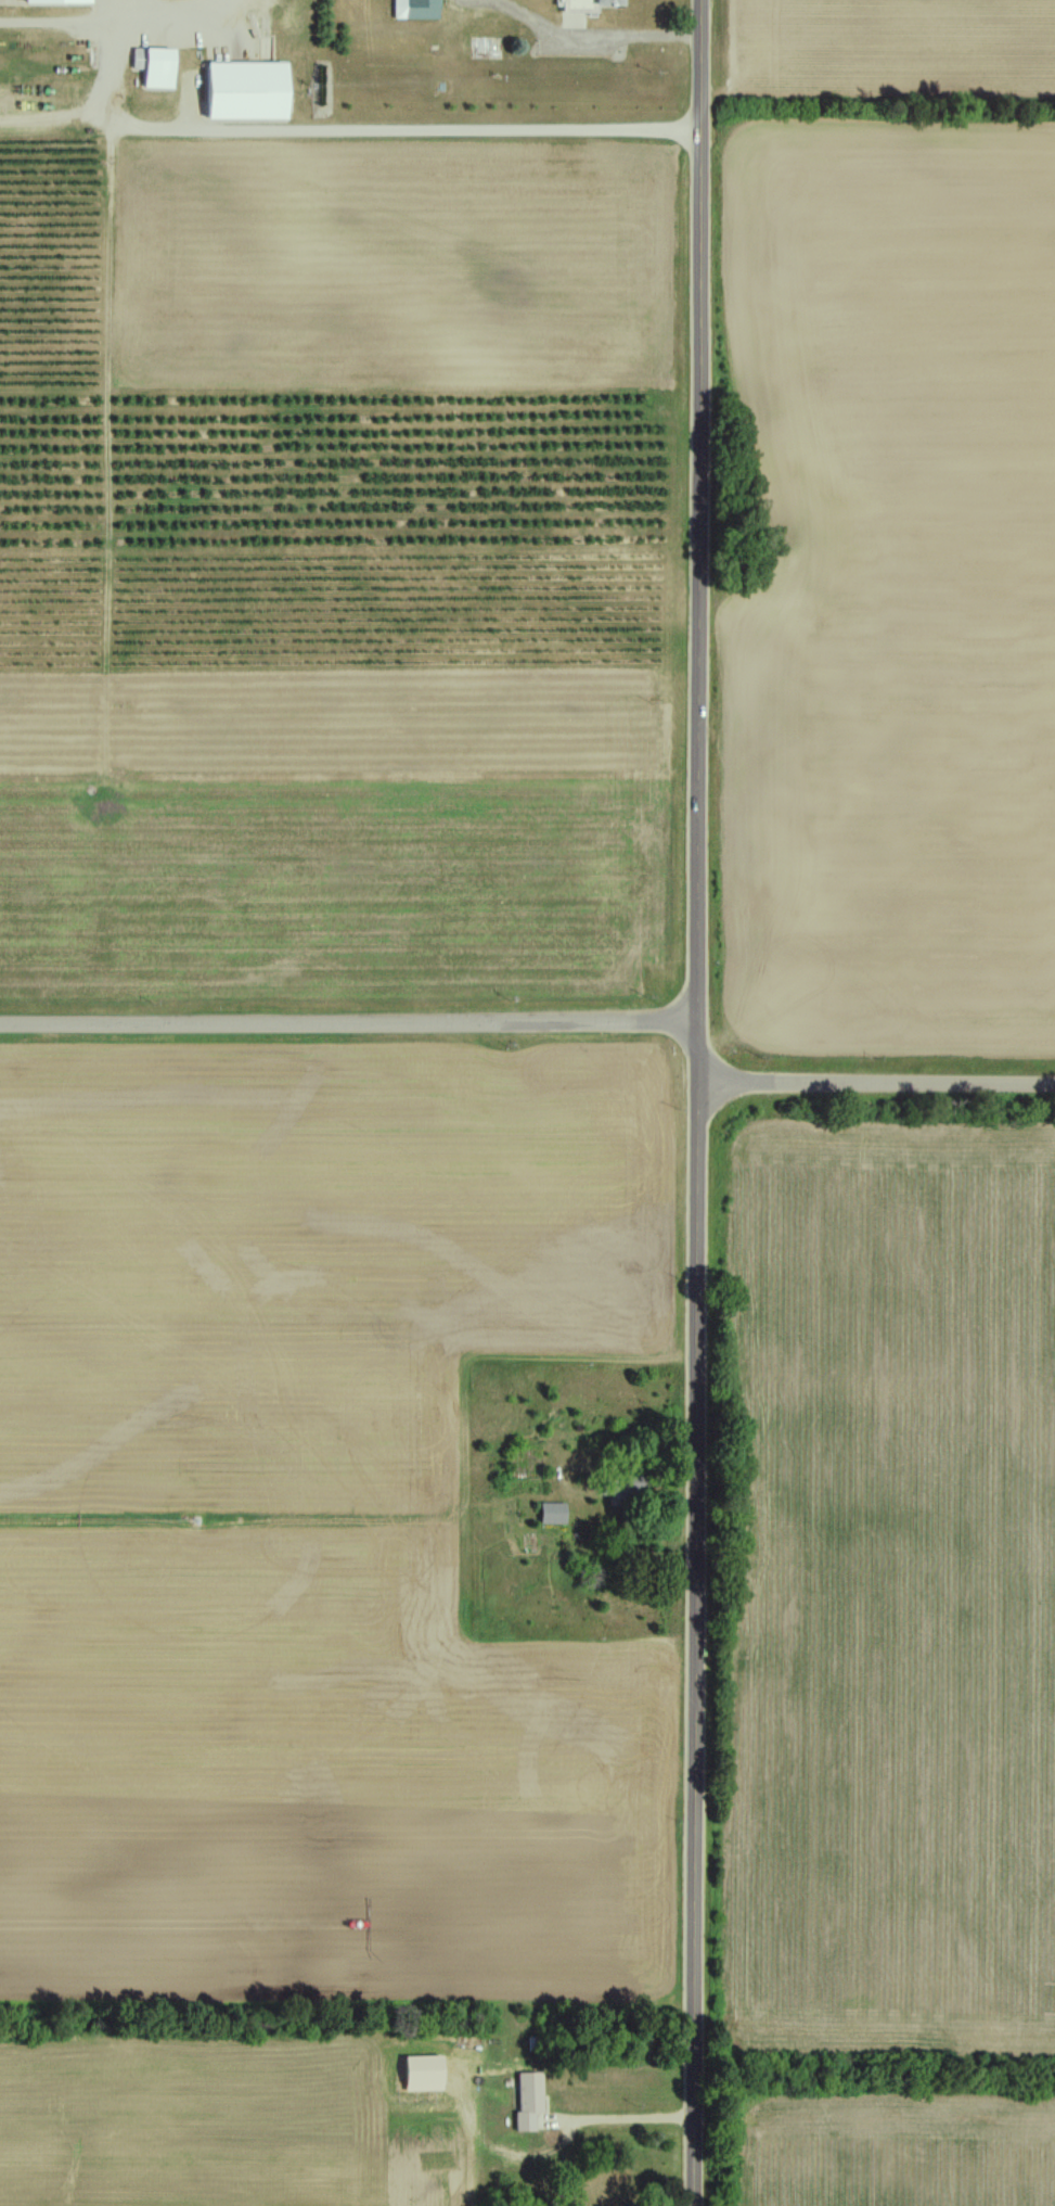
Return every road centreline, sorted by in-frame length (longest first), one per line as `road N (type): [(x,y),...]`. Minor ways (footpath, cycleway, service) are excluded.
road 1 (tertiary): [(695,2205),(701,0)]
road 2 (residential): [(0,1023),(697,1022)]
road 3 (residential): [(698,1084),(1054,1086)]

